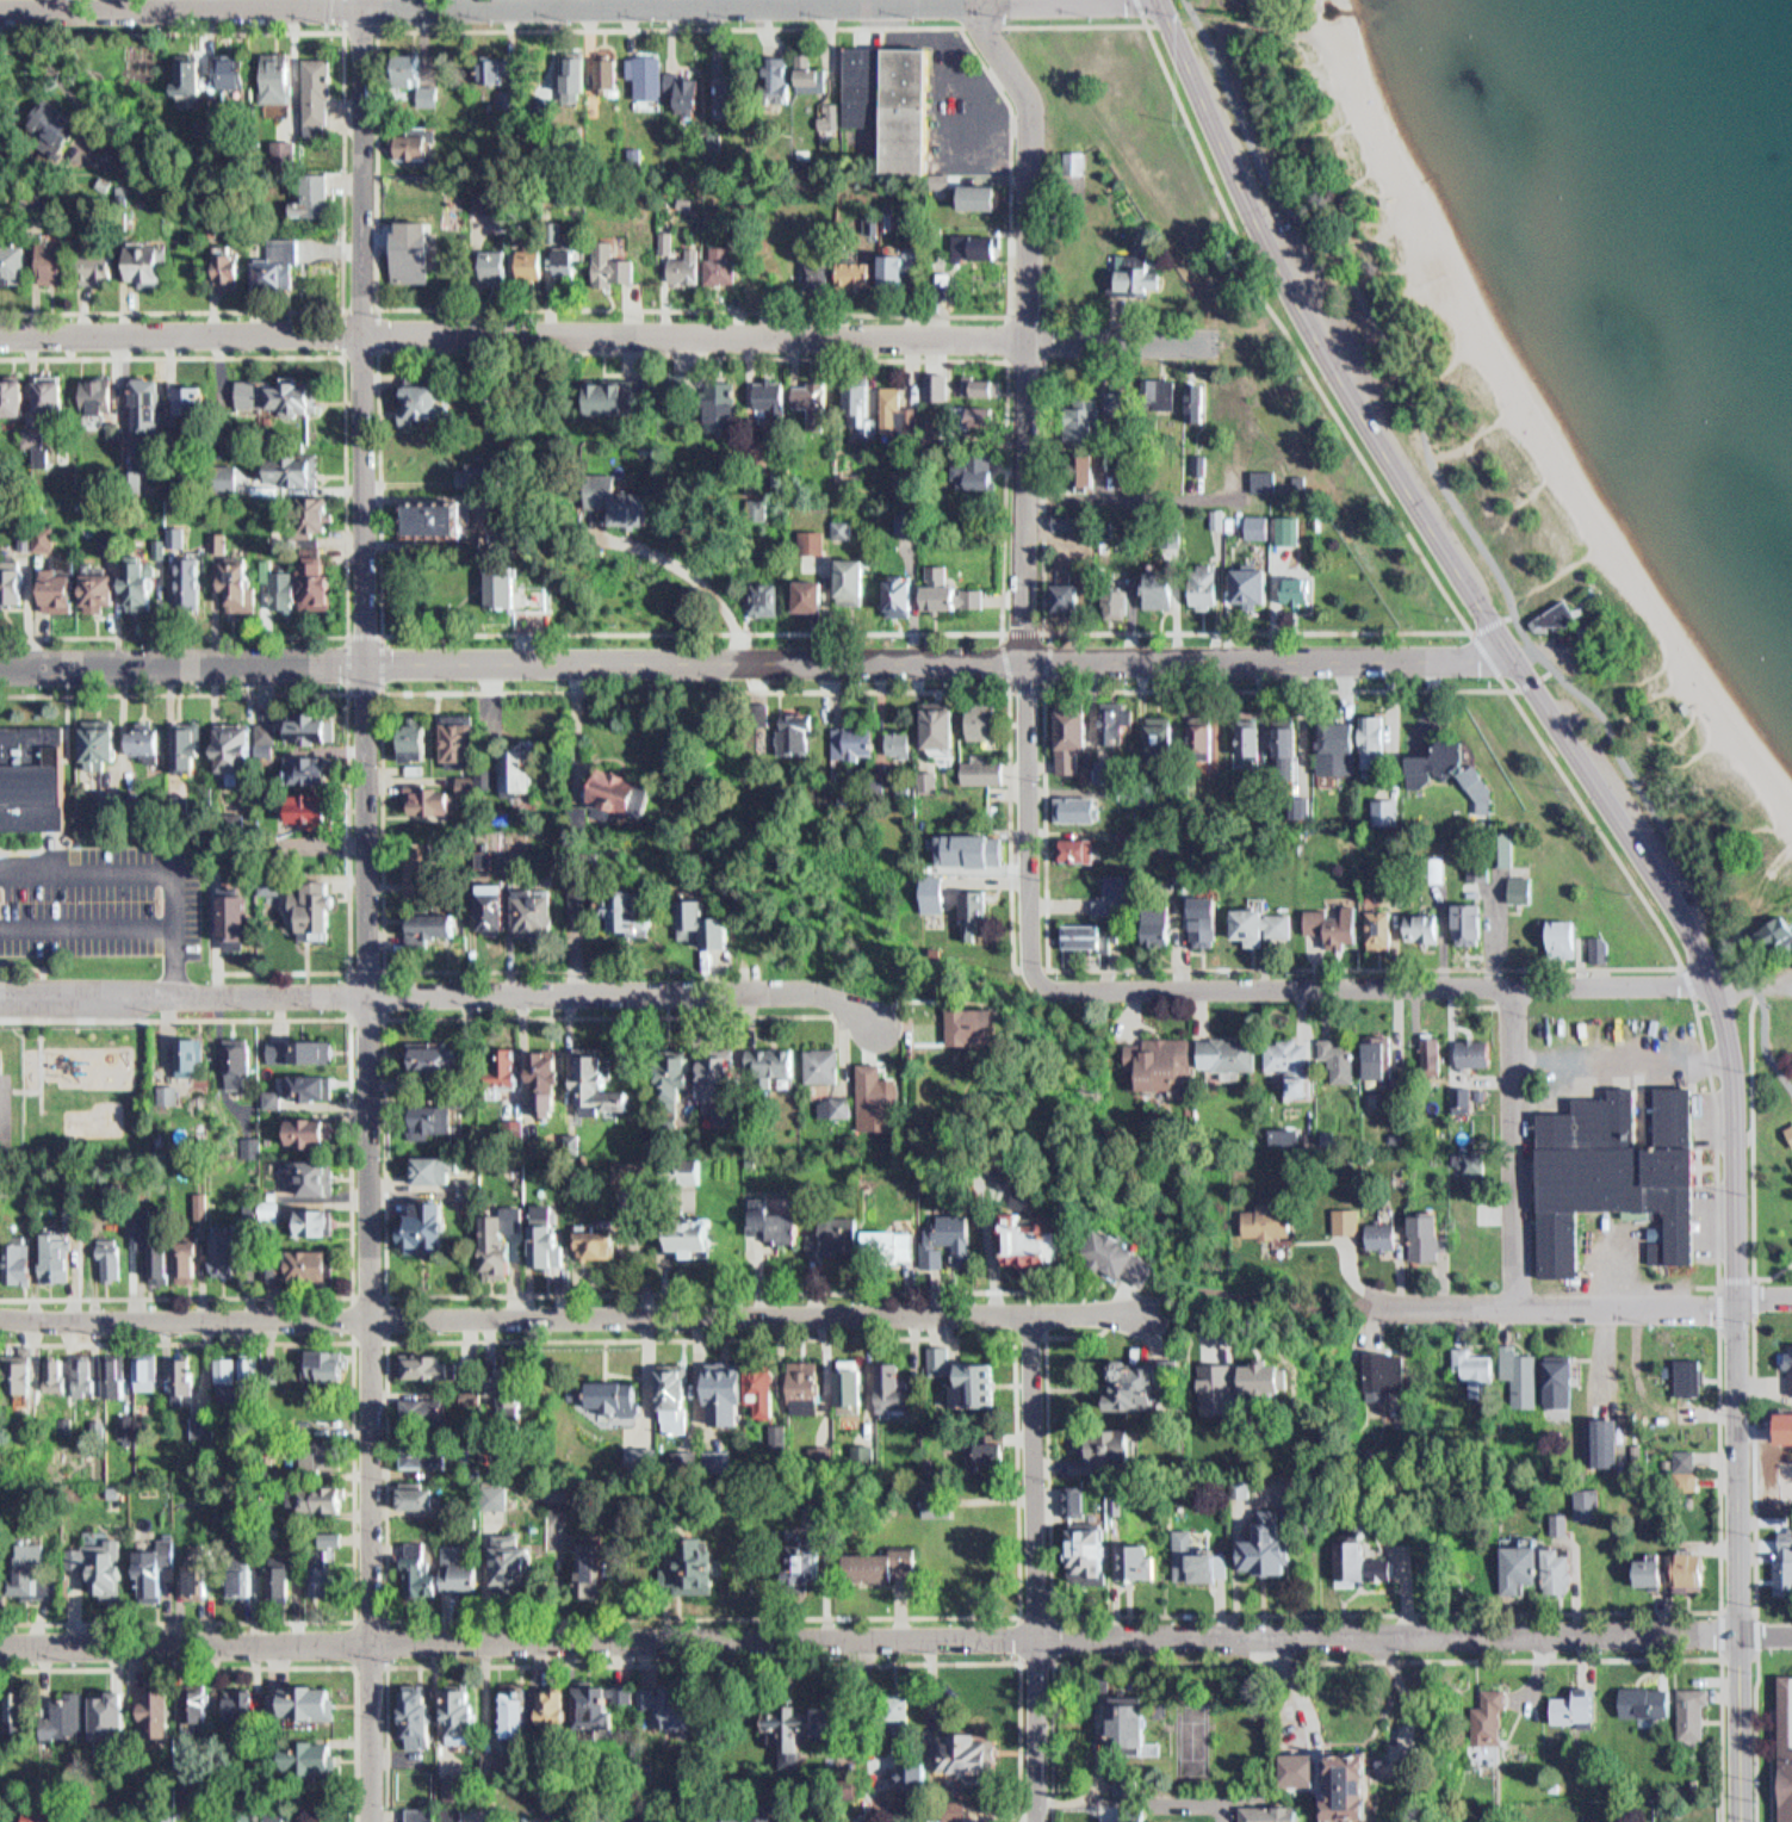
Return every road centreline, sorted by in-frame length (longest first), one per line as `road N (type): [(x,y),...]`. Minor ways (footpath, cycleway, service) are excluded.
road 1 (tertiary): [(1744,1821),(1737,1095),(1716,978),(1278,268),(1165,0)]
road 2 (residential): [(362,0),(374,1821)]
road 3 (residential): [(1791,1635),(0,1647)]
road 4 (residential): [(1508,643),(1486,657),(0,664)]
road 5 (residential): [(1216,341),(393,331),(0,336)]
road 6 (residential): [(1165,0),(0,10)]
road 7 (residential): [(1158,1313),(0,1314)]
road 8 (residential): [(1042,985),(1031,943),(1025,688),(1033,116),(979,4)]
road 9 (residential): [(0,993),(825,991),(882,1022)]
road 10 (residential): [(1716,978),(1517,986),(1042,985)]
road 11 (residential): [(1040,1821),(1042,1313)]
road 12 (residential): [(1370,1304),(1716,1308),(1791,1296)]
road 13 (residential): [(1520,1304),(1517,986)]

